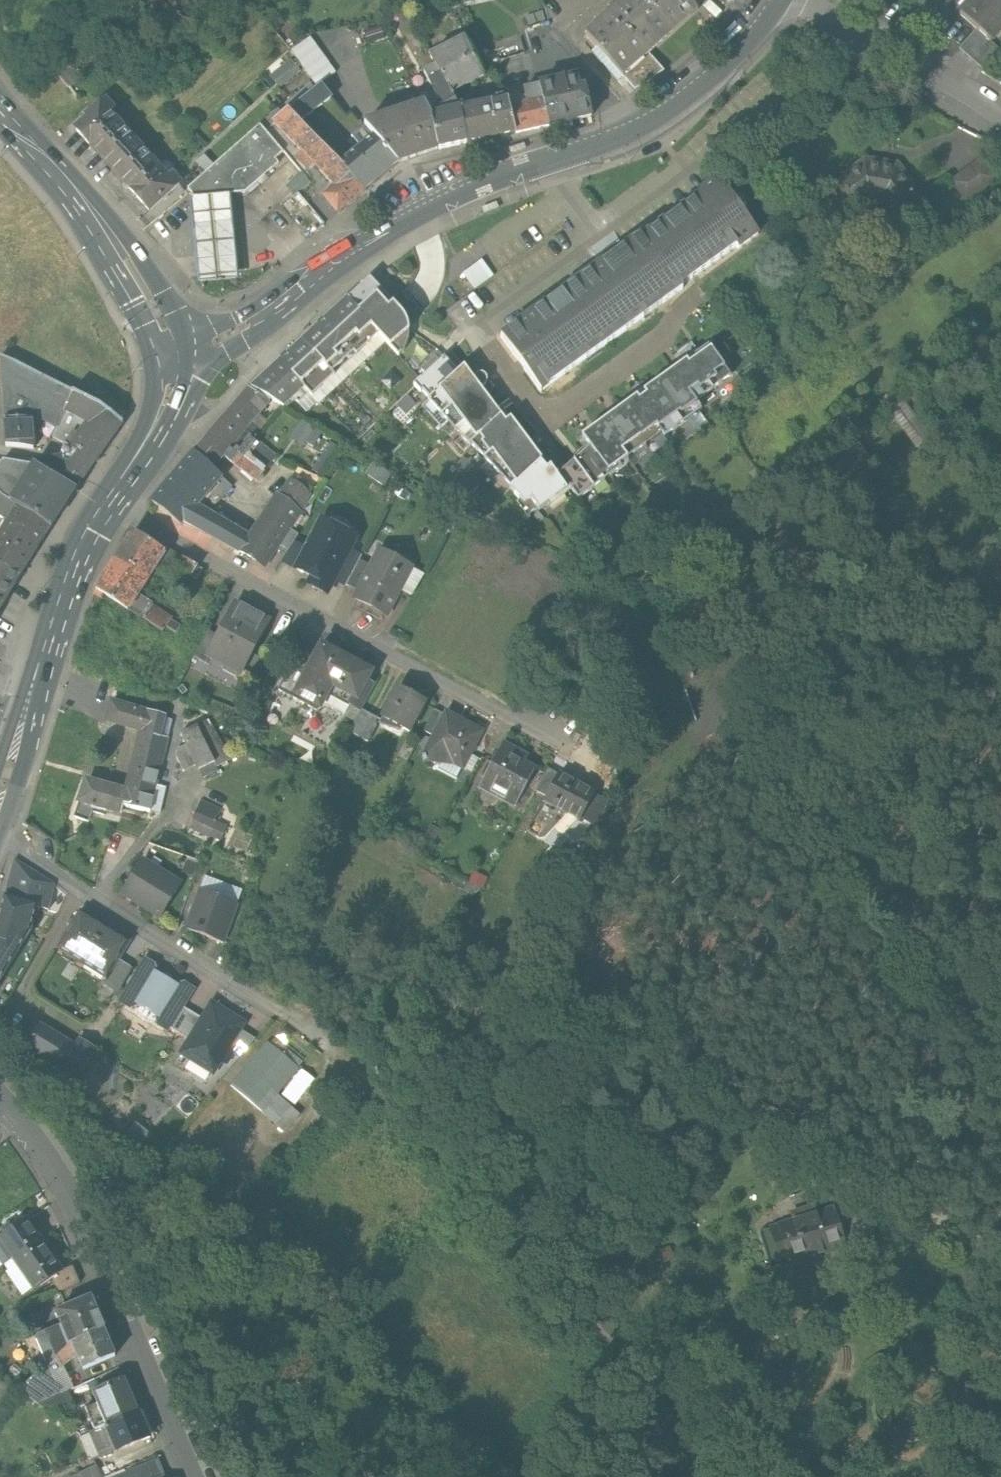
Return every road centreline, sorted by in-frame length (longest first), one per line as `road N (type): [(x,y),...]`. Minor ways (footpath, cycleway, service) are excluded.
road 1 (secondary): [(176,351),(231,334),(357,245),(438,202),(643,124),(689,98),(778,5)]
road 2 (track): [(354,1061),(740,1476)]
road 3 (residential): [(0,841),(354,1061),(373,1133),(320,1182)]
road 4 (residential): [(110,503),(569,750)]
road 5 (residential): [(0,1111),(63,1190),(185,1476)]
road 6 (primary): [(0,792),(62,606),(110,503)]
road 7 (primary): [(25,139),(128,260),(176,351)]
road 8 (residential): [(778,5),(947,74),(1000,121)]
road 9 (primary): [(110,503),(170,405),(176,351)]

